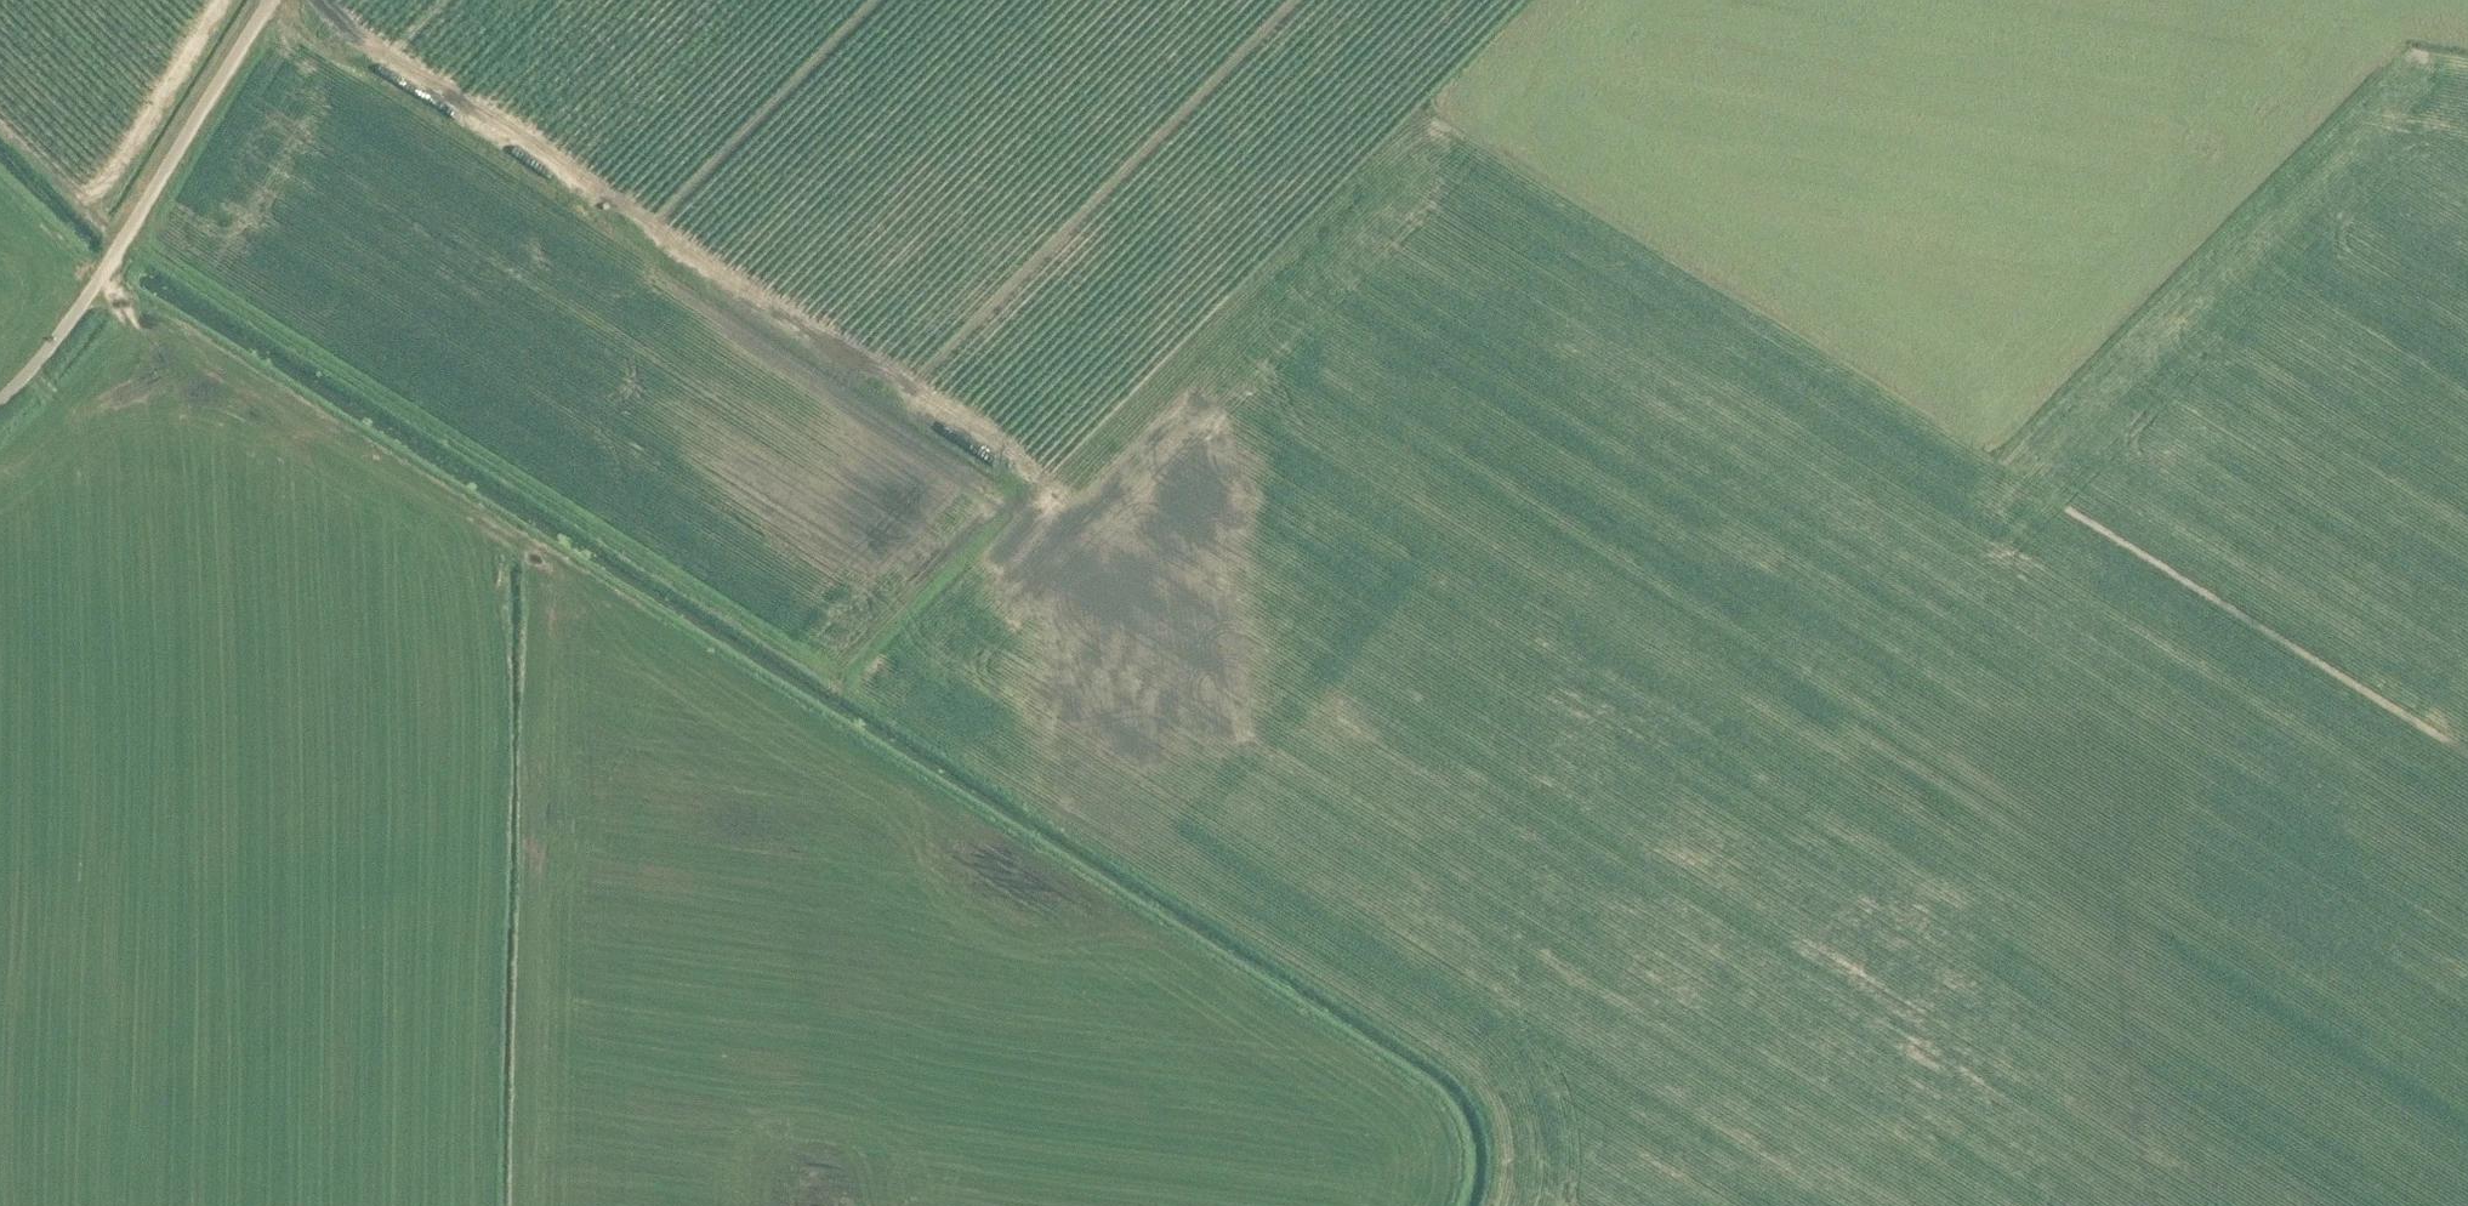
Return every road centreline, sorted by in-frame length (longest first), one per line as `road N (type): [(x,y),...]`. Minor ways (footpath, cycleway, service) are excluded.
road 1 (unclassified): [(0,411),(270,0)]

